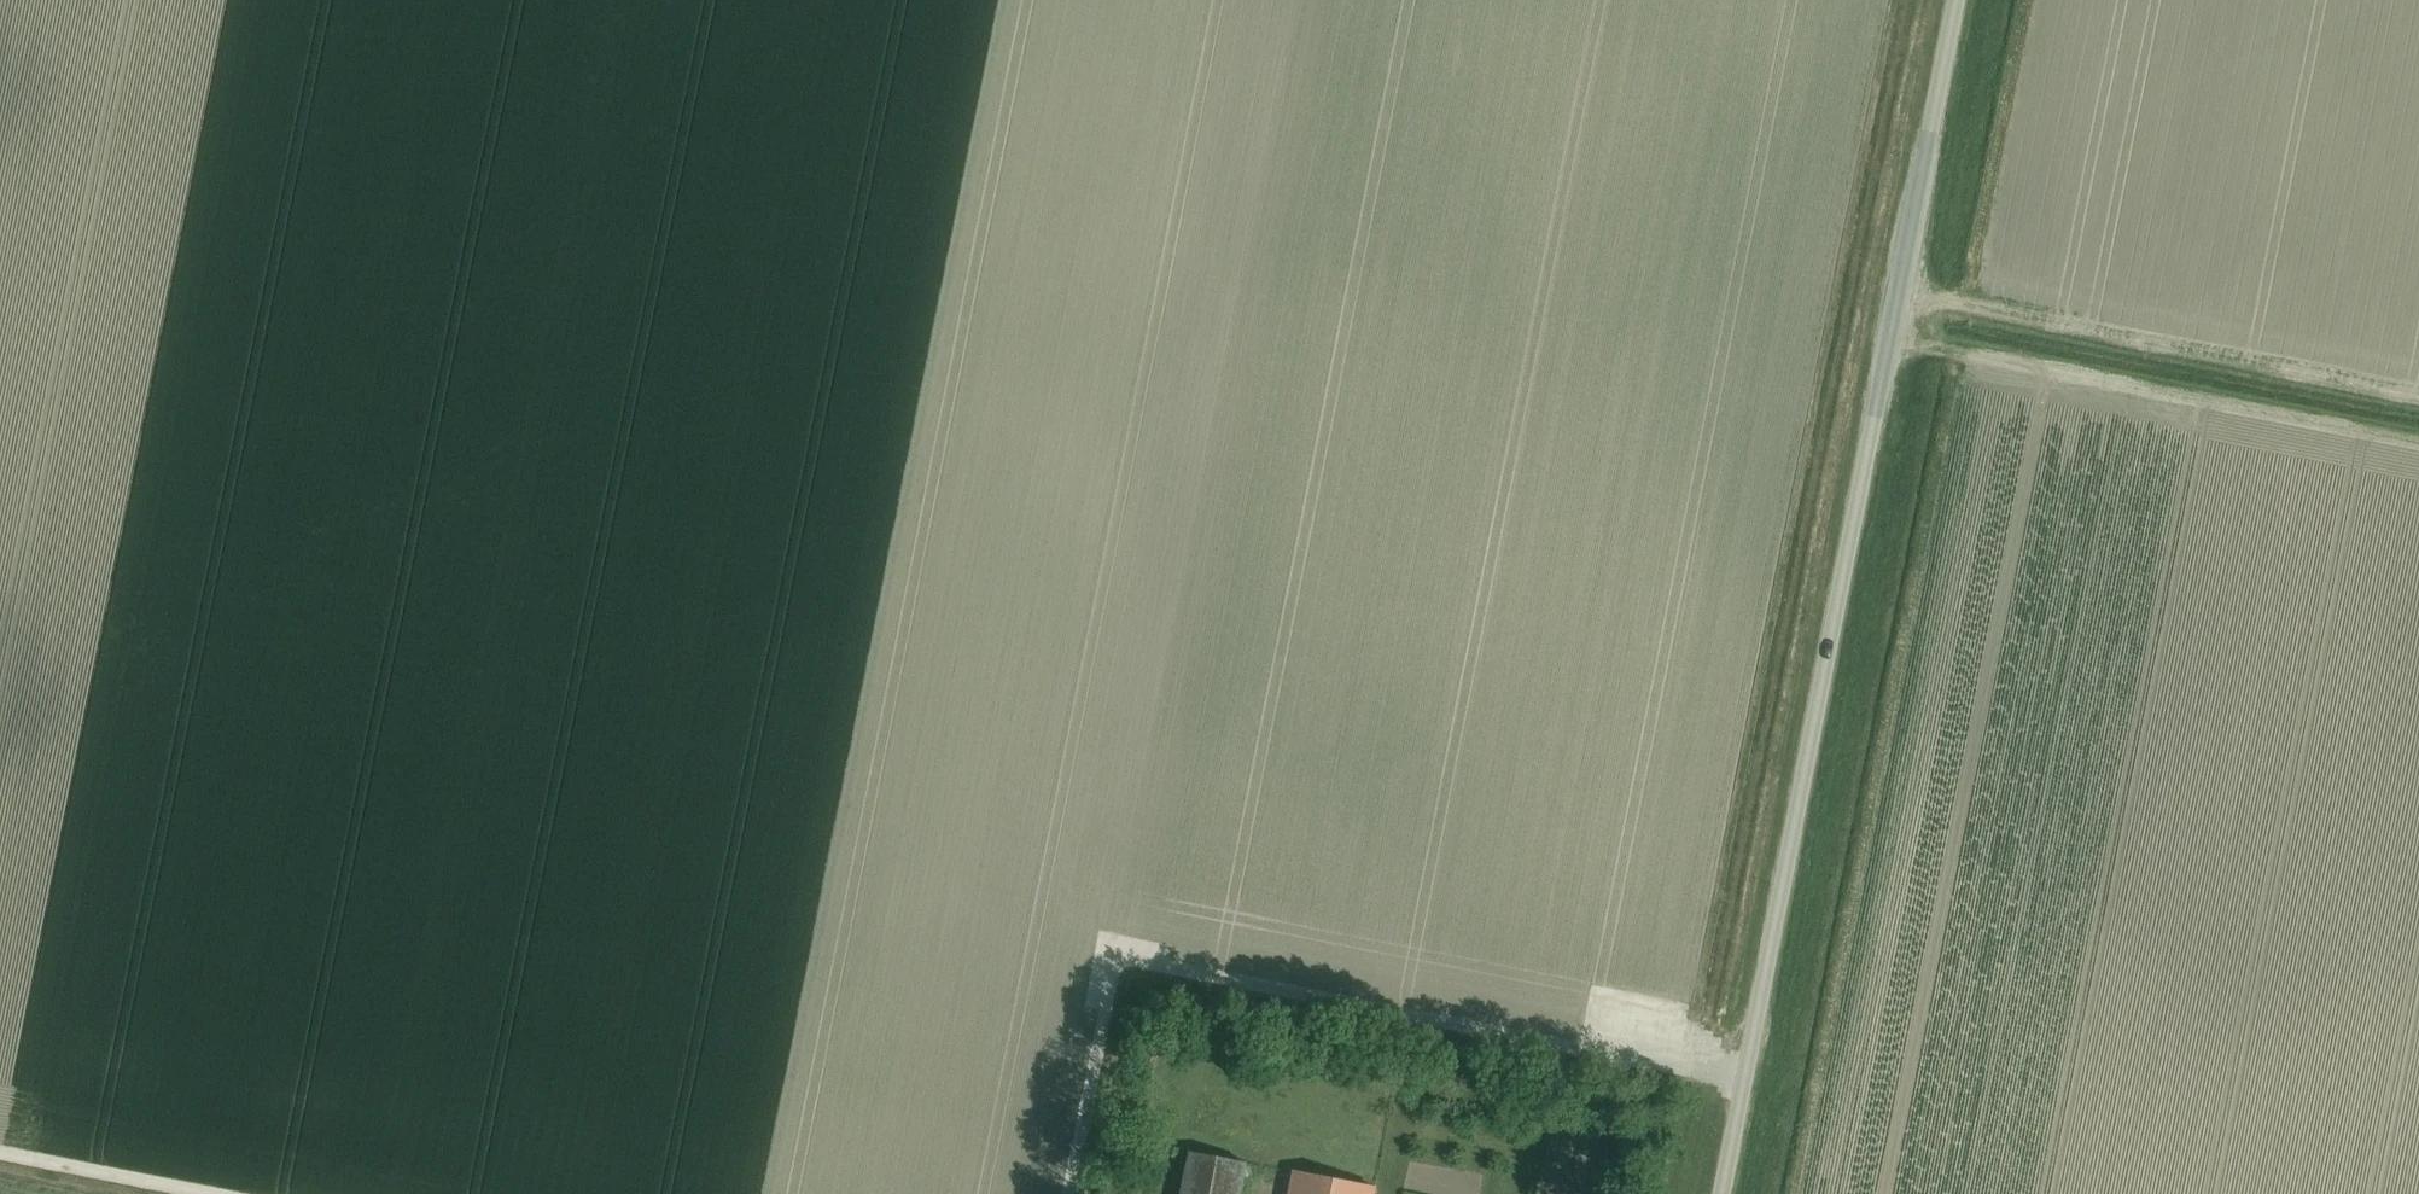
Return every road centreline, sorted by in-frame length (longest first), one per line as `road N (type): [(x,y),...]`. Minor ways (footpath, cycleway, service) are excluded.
road 1 (unclassified): [(1717,1193),(1947,0)]
road 2 (track): [(1741,1074),(1081,951),(1038,1193)]
road 3 (track): [(179,1193),(0,1159)]

